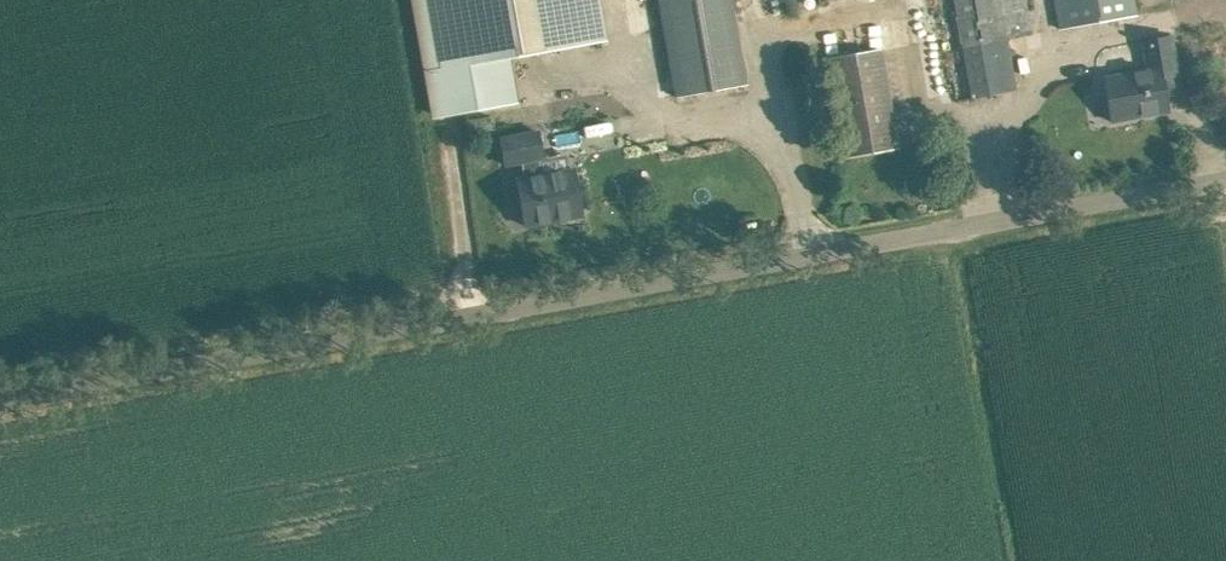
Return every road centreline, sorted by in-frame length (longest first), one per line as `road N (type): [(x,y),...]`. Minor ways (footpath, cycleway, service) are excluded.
road 1 (unclassified): [(0,401),(1225,179)]

